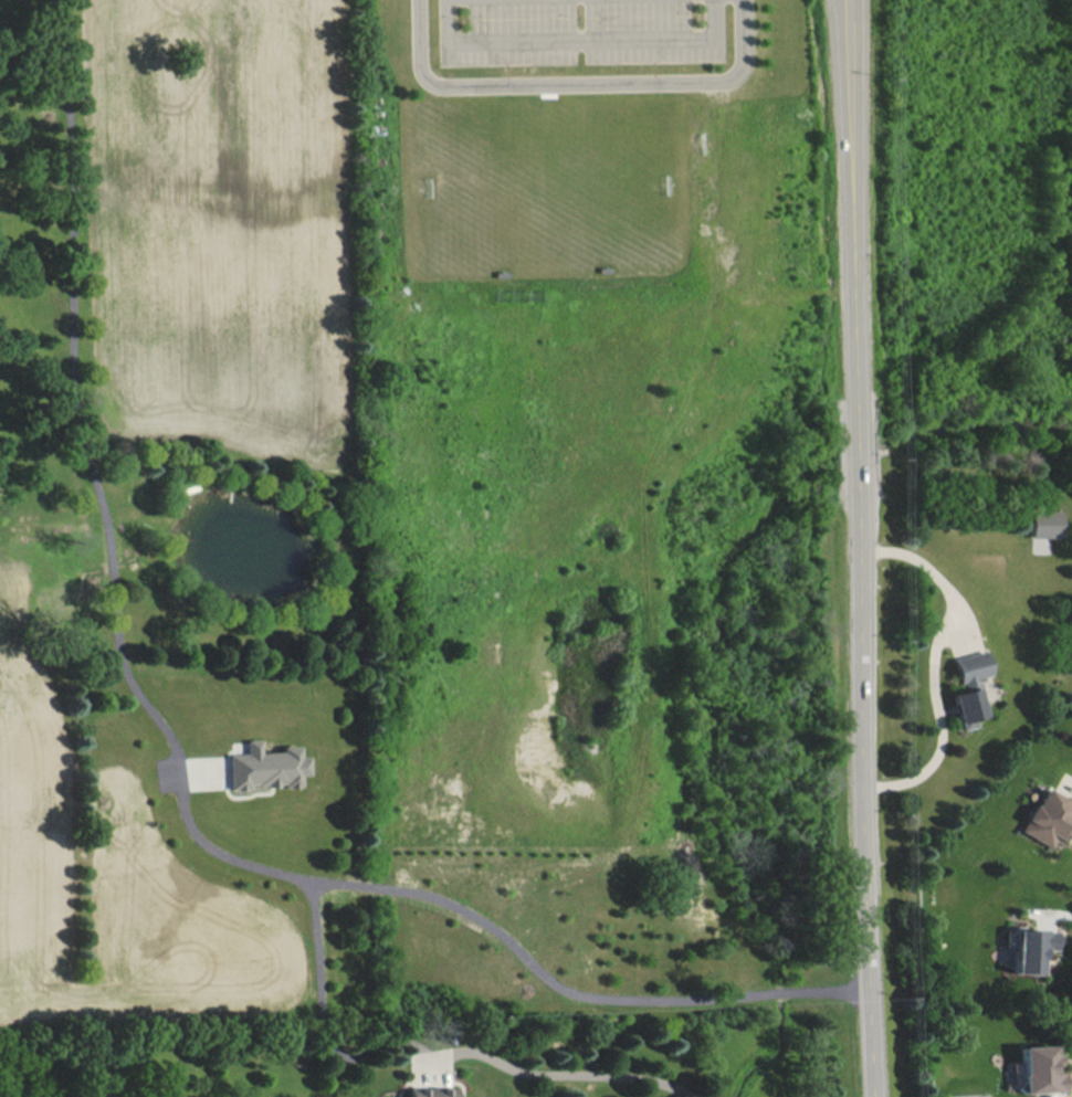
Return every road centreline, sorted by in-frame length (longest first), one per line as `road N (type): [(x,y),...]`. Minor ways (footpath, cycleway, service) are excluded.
road 1 (tertiary): [(849,0),(870,1096)]

